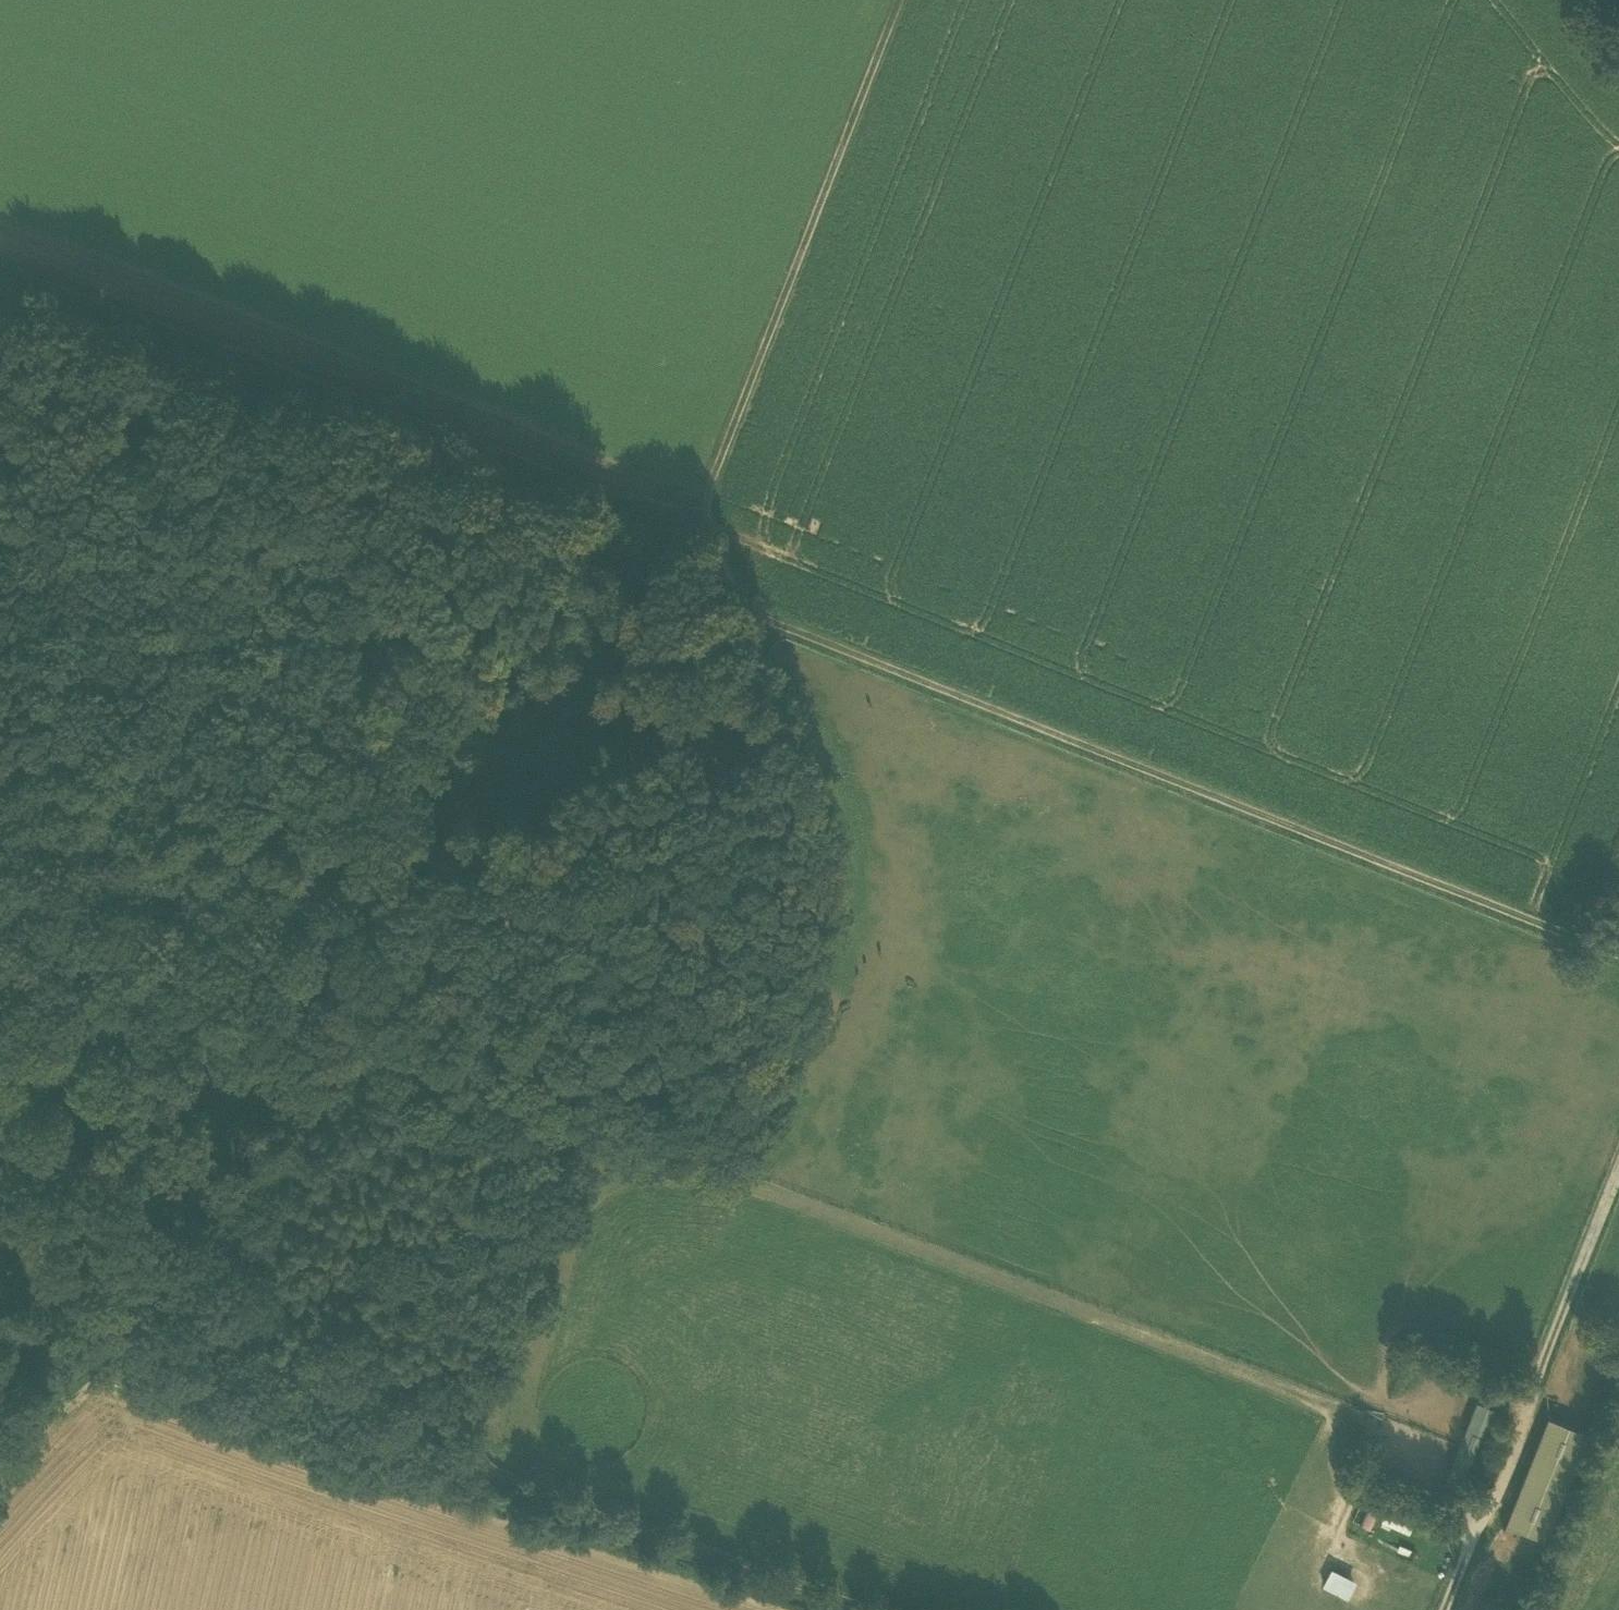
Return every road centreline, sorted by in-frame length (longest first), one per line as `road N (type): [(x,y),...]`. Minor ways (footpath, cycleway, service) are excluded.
road 1 (track): [(115,1347),(23,1260),(244,994),(399,781),(440,743),(631,503)]
road 2 (track): [(741,604),(830,854),(737,1132),(707,1157),(628,1144),(575,1150),(561,1160),(467,1451),(447,1470)]
road 3 (track): [(707,511),(741,604),(1618,954)]
road 4 (track): [(0,269),(631,503),(707,511)]
road 5 (track): [(906,0),(707,511)]
road 6 (track): [(447,1470),(257,1415),(141,1370),(115,1347),(0,1461)]
road 7 (track): [(1445,1609),(1618,1169)]

